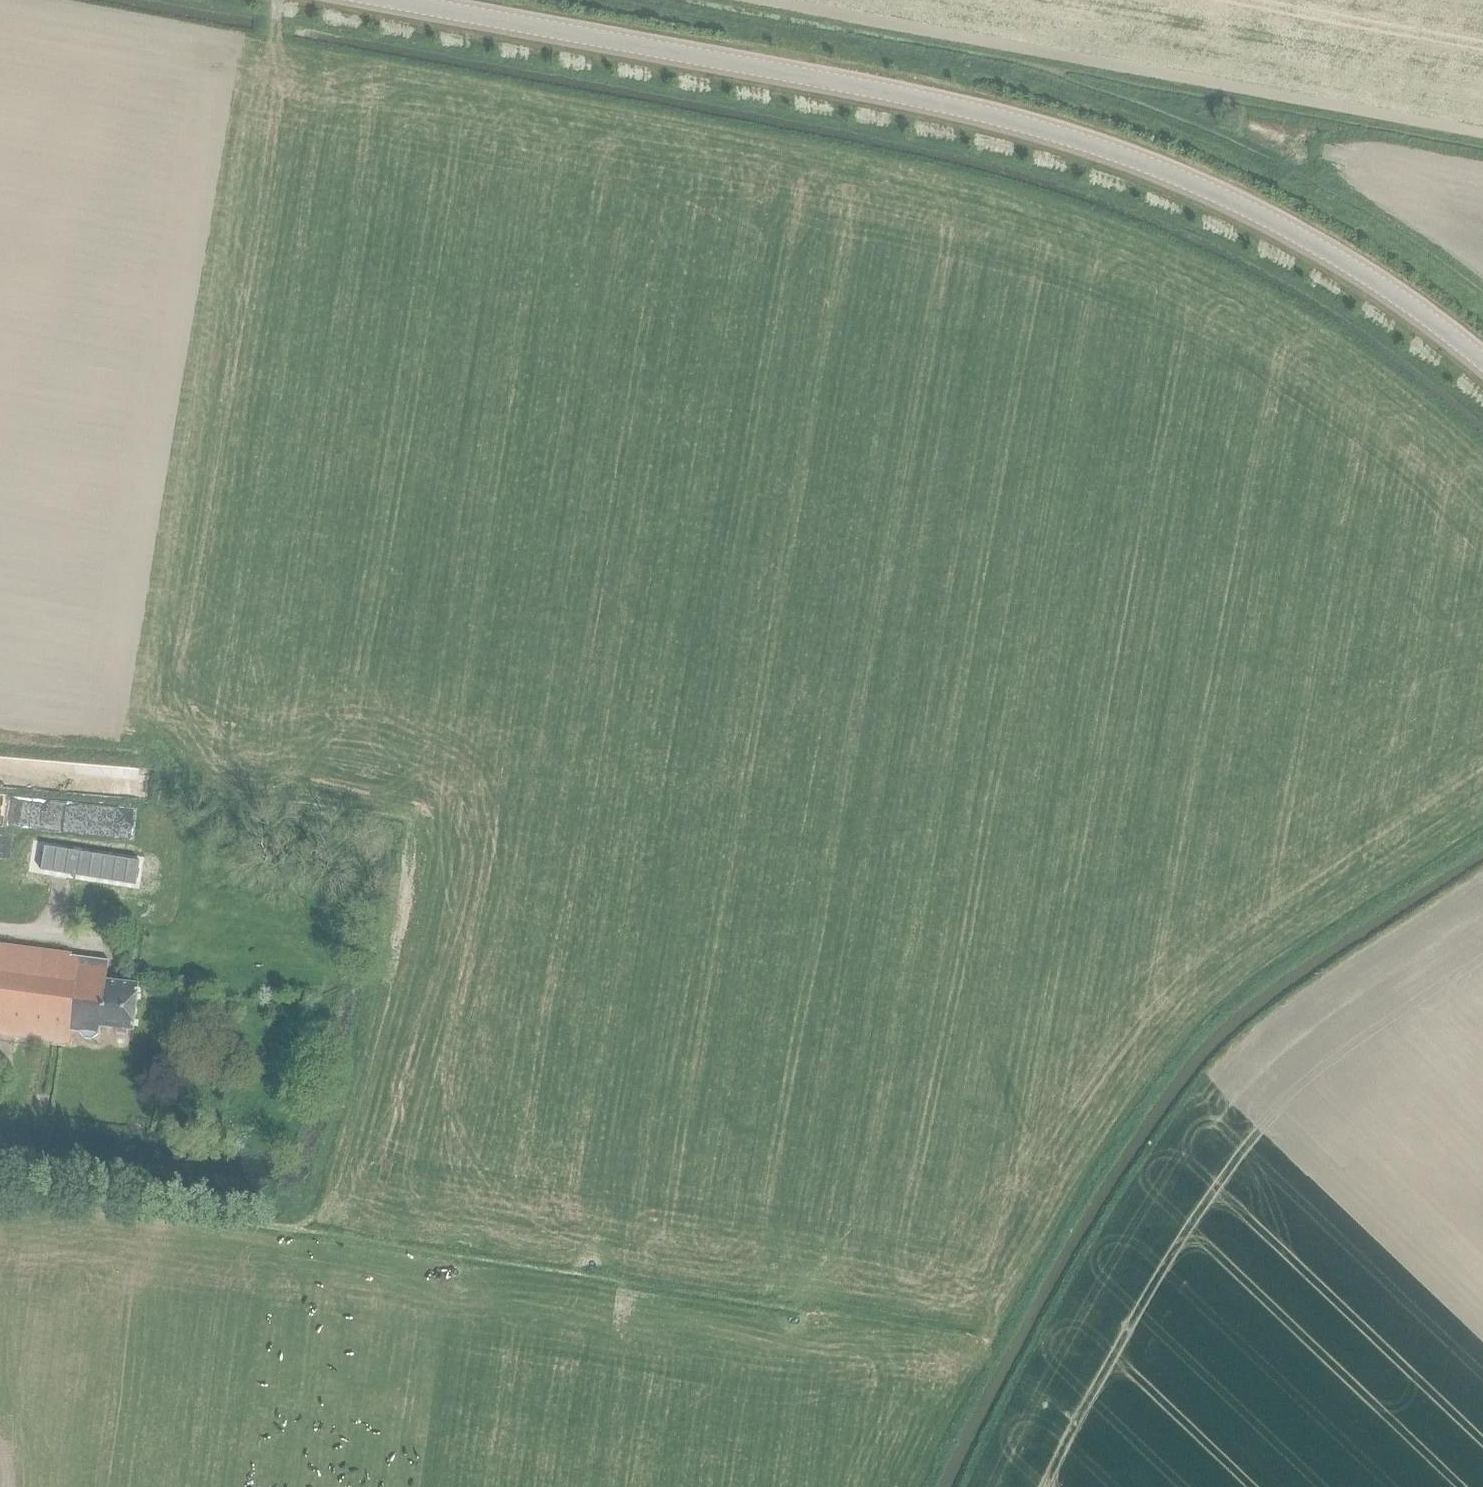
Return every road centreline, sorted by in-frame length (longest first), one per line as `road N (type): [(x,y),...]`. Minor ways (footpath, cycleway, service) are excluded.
road 1 (secondary): [(1482,362),(1341,262),(1201,185),(1083,142),(964,109),(397,0)]

